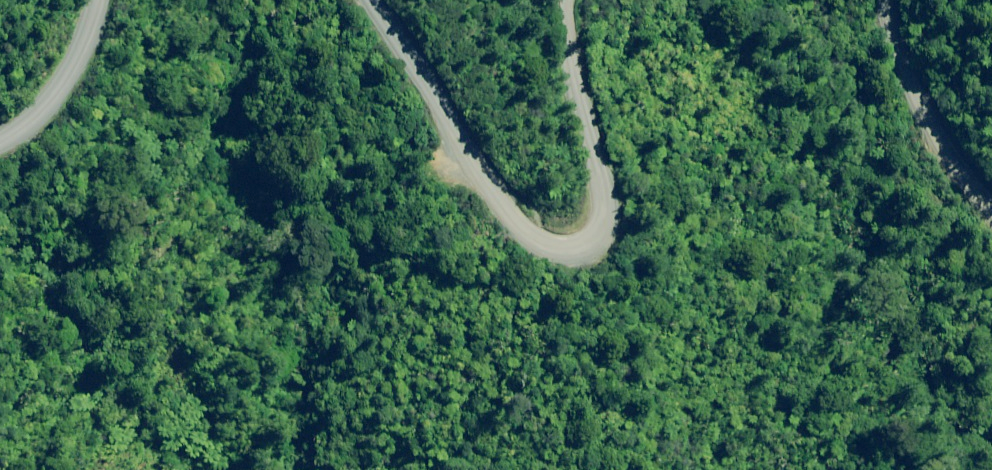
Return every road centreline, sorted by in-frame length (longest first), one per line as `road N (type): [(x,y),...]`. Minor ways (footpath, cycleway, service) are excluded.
road 1 (tertiary): [(370,0),(447,137),(492,198),(516,220),(564,236),(585,231),(599,190),(569,82),(562,0)]
road 2 (tertiary): [(875,0),(926,132),(991,213)]
road 3 (tertiary): [(0,126),(40,93),(76,36),(87,0)]

